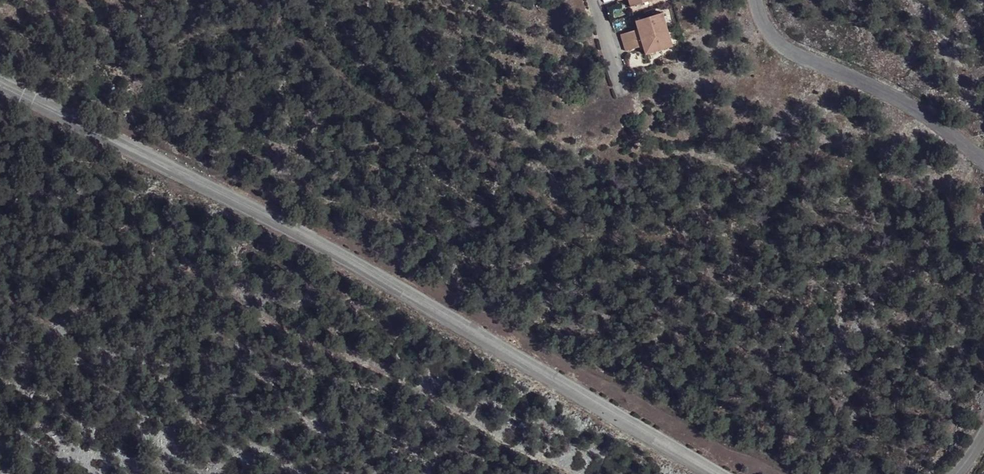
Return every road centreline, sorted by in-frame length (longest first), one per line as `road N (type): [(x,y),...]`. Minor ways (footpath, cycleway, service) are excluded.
road 1 (unclassified): [(0,81),(230,195),(711,473)]
road 2 (residential): [(762,0),(784,45),(941,123),(983,161)]

